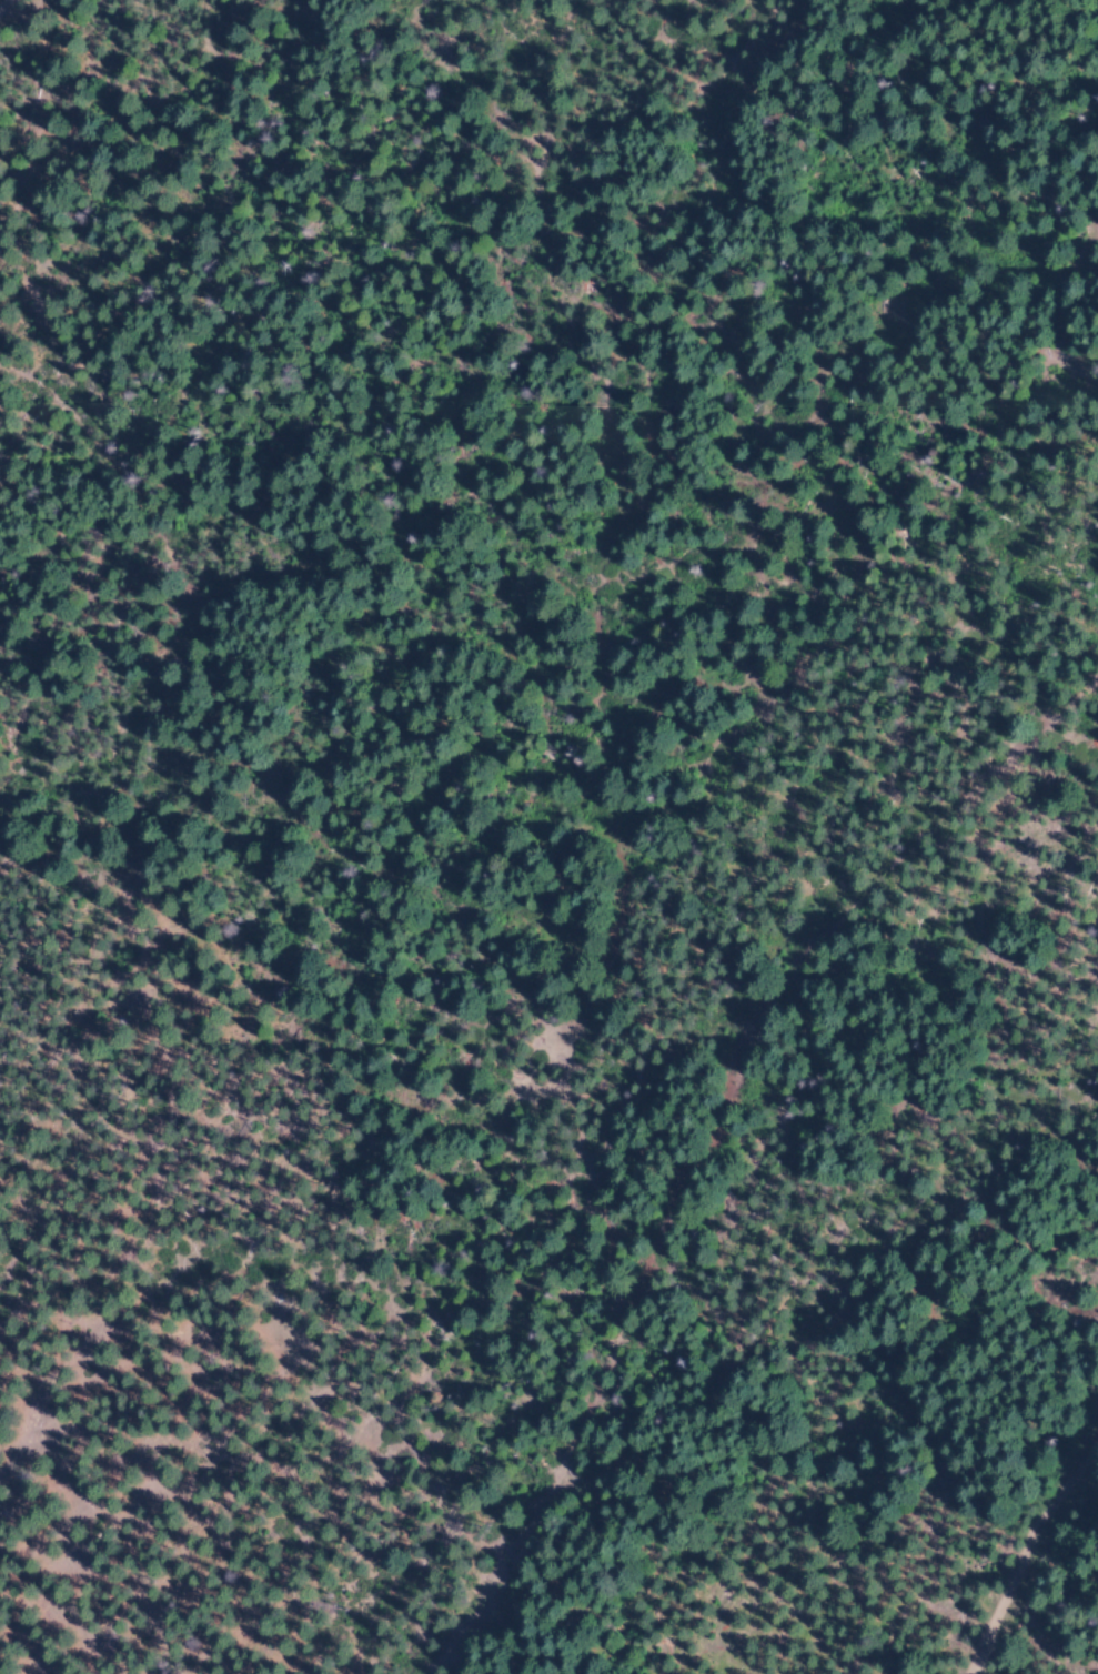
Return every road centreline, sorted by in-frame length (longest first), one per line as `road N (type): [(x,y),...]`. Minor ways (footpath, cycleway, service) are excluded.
road 1 (track): [(961,1673),(1097,1386)]

